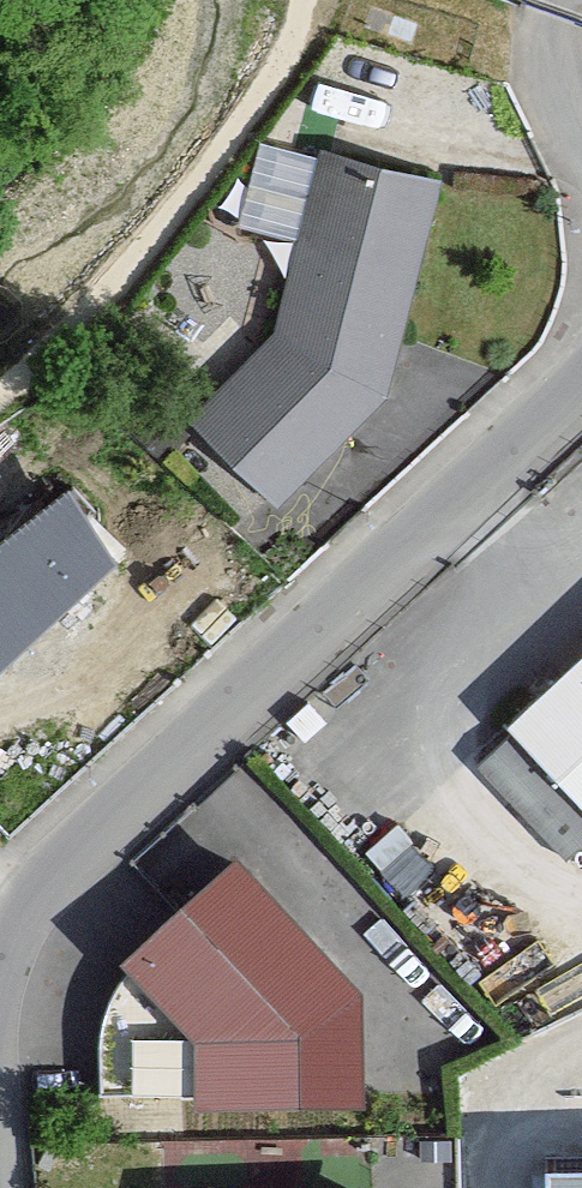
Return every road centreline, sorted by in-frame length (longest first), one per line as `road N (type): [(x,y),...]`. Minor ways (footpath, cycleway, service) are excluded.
road 1 (unclassified): [(581,381),(94,832),(34,898),(0,953)]
road 2 (unclassified): [(581,134),(557,75),(556,16)]

